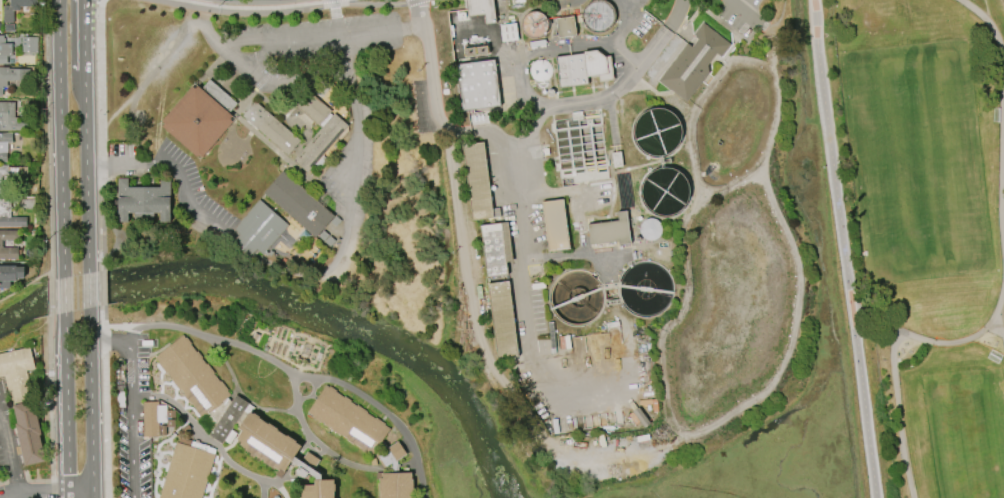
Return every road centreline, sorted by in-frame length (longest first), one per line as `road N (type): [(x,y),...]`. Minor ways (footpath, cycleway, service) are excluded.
road 1 (secondary): [(58,0),(62,278)]
road 2 (secondary): [(89,270),(84,0)]
road 3 (secondary): [(91,489),(90,308)]
road 4 (secondary): [(63,316),(68,488)]

